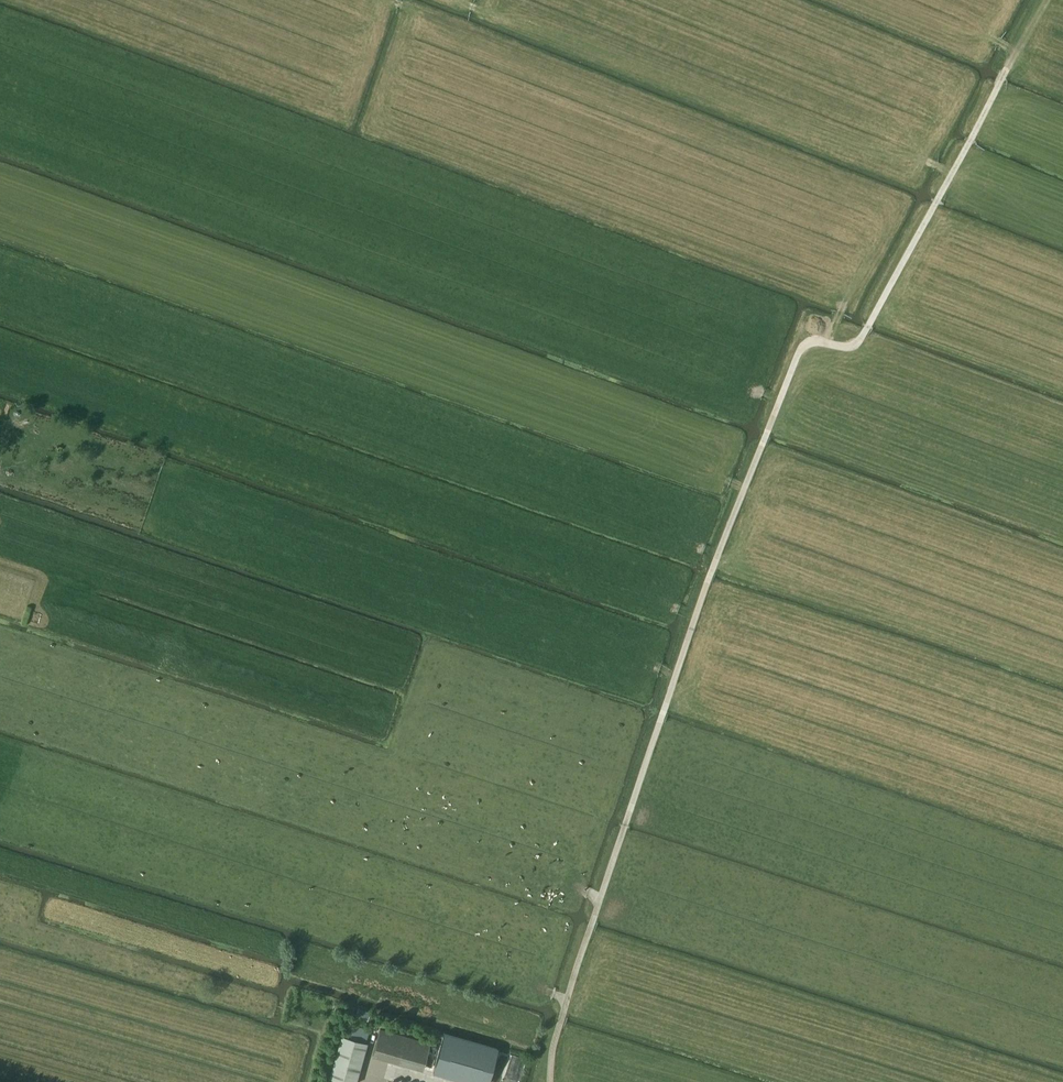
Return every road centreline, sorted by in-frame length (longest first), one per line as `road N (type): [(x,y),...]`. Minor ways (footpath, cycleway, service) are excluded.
road 1 (track): [(551,1081),(552,1052),(600,900),(711,575),(800,350),(819,340),(849,347),(870,326),(1008,67)]

